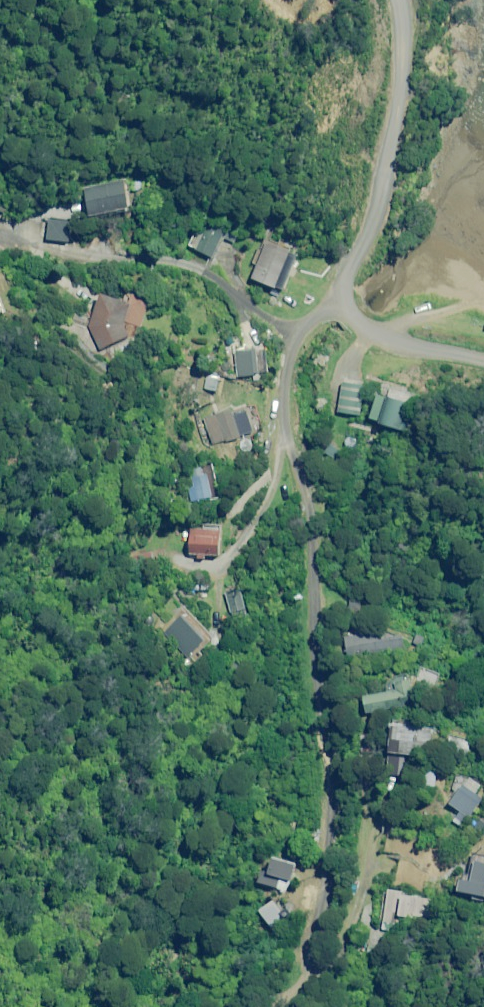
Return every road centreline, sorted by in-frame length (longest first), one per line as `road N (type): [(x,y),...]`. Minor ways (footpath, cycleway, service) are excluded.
road 1 (residential): [(343,296),(302,322),(274,401),(315,514),(314,660),(327,781),(323,861),(299,971)]
road 2 (unclassified): [(386,0),(401,35),(389,158),(343,296)]
road 3 (track): [(304,946),(341,943),(363,899),(381,819),(402,787),(405,762)]
road 4 (unclassified): [(343,296),(362,319),(483,350)]
road 5 (track): [(362,319),(481,296)]

